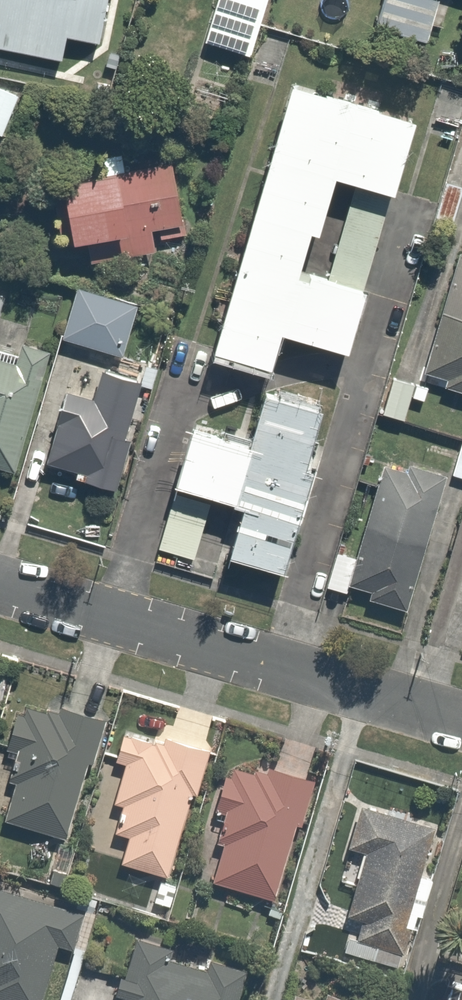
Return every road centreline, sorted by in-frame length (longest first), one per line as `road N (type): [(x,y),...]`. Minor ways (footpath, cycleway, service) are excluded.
road 1 (residential): [(0,584),(461,721)]

